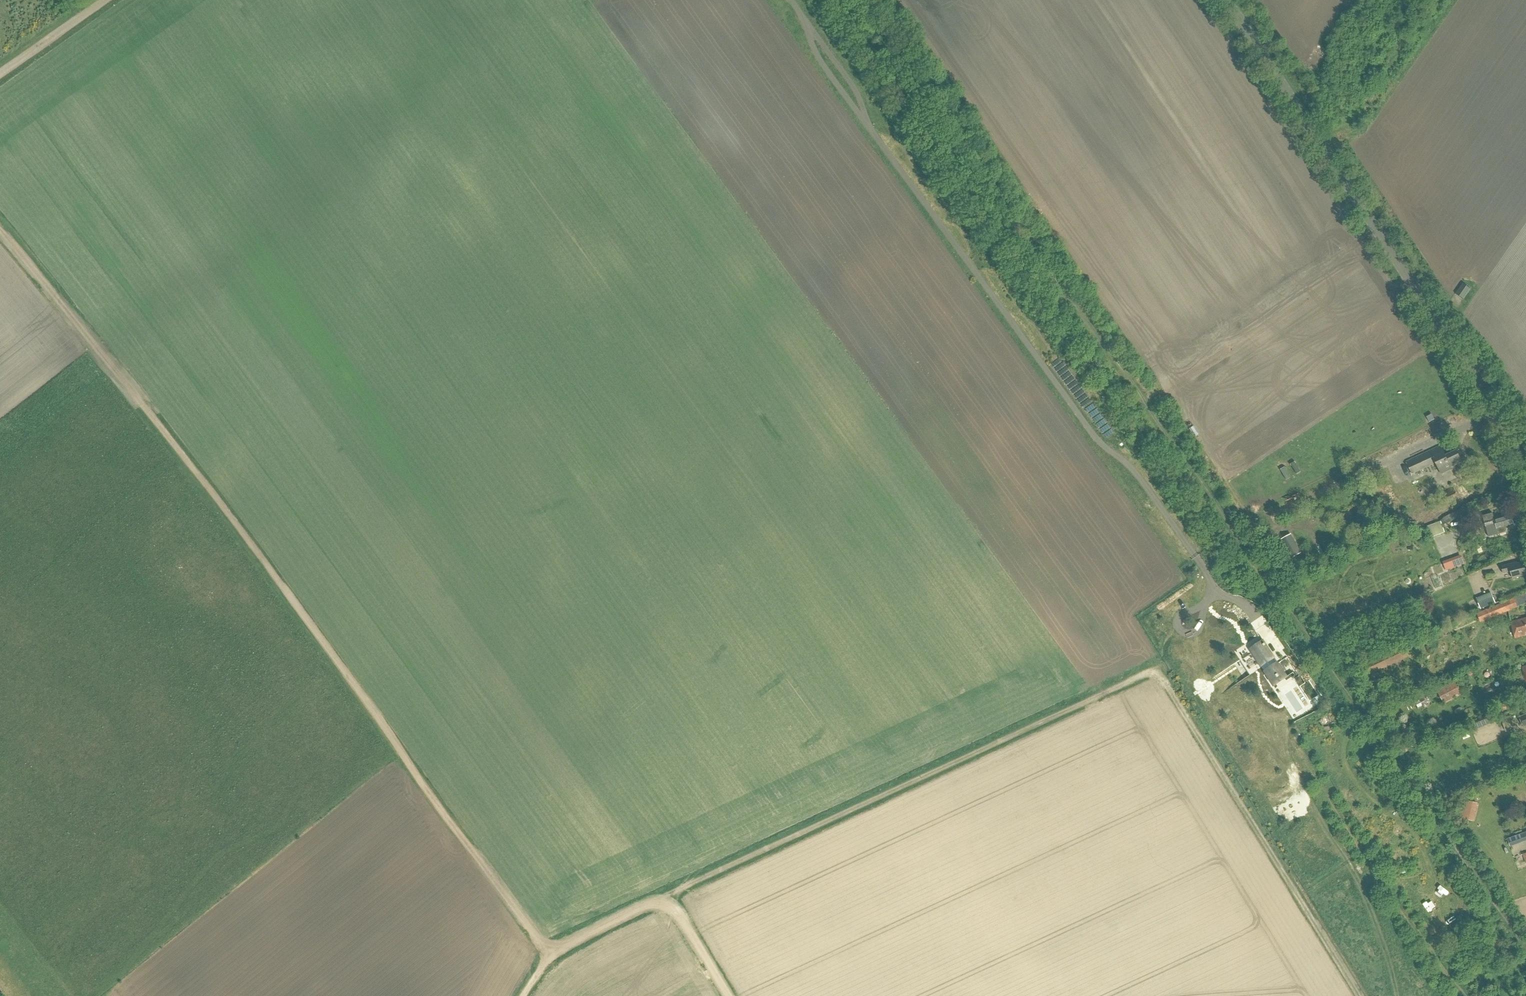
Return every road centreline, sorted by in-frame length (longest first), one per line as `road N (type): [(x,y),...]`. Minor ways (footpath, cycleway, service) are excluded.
road 1 (track): [(654,903),(1159,673),(1360,995)]
road 2 (track): [(0,230),(201,481),(550,957)]
road 3 (tertiary): [(1525,460),(1227,0)]
road 4 (track): [(1370,862),(1465,995)]
road 5 (unclassified): [(104,0),(0,73)]
road 6 (track): [(728,995),(676,912),(654,903)]

